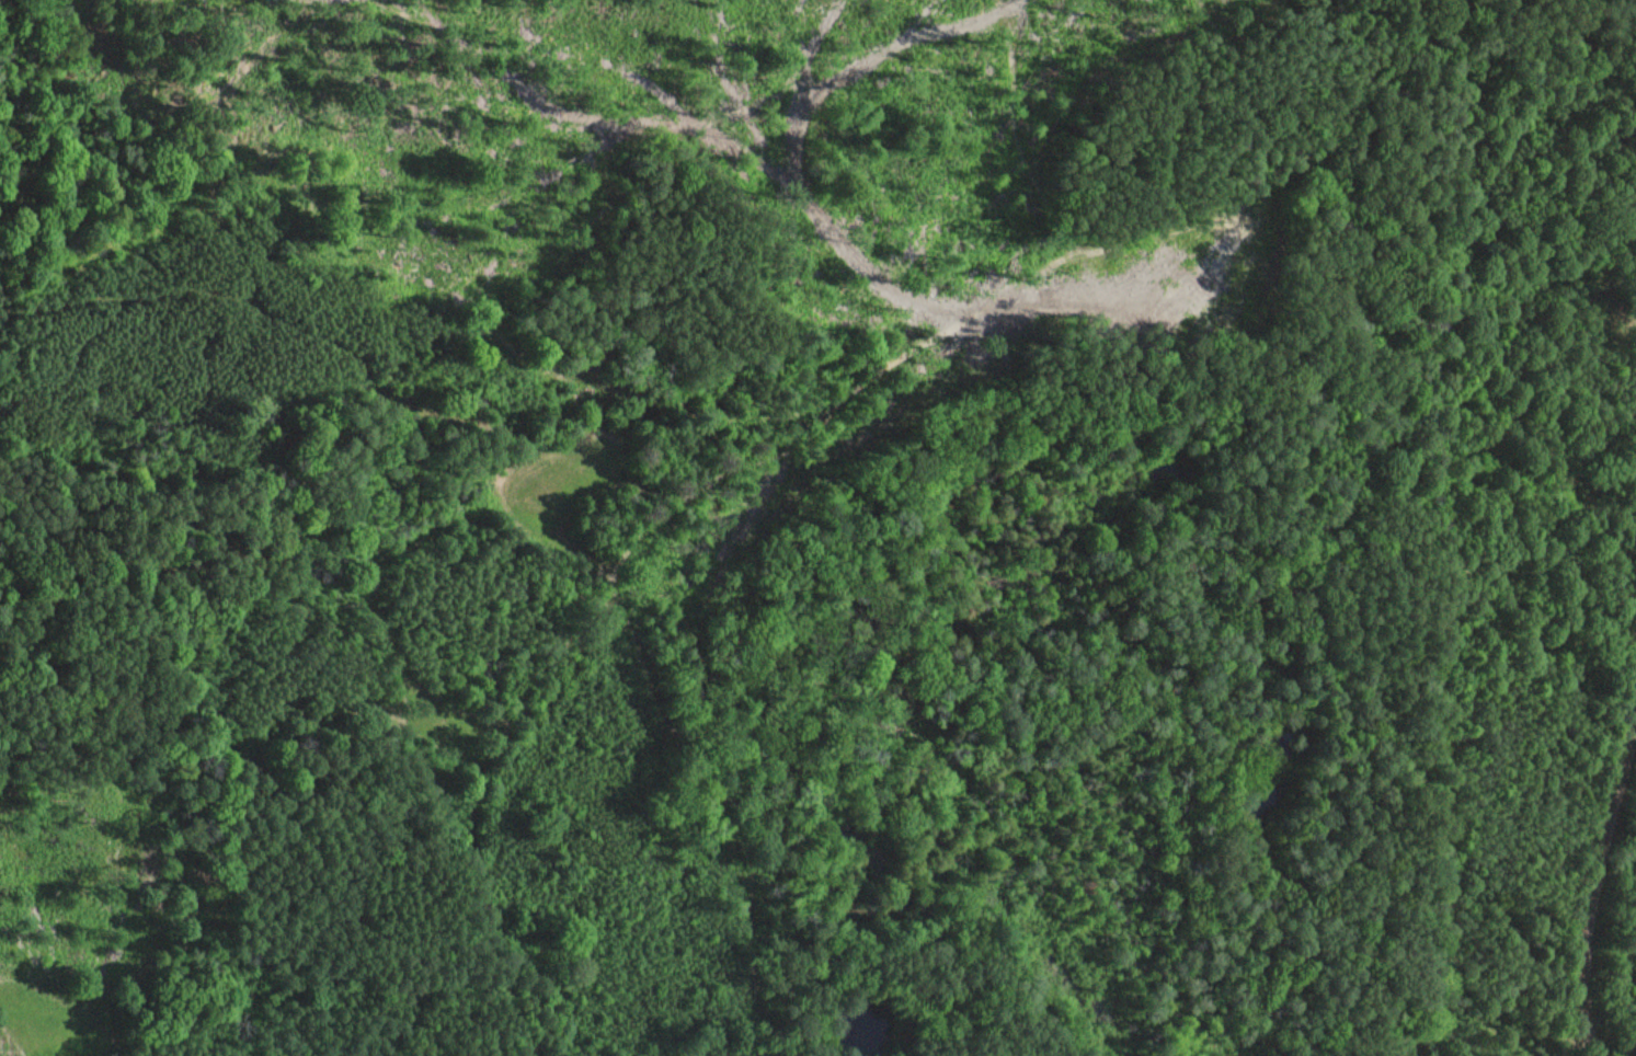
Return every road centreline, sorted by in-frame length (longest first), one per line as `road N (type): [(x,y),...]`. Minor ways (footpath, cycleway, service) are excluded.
road 1 (residential): [(1600,1055),(1587,1023),(1586,972),(1635,749)]

